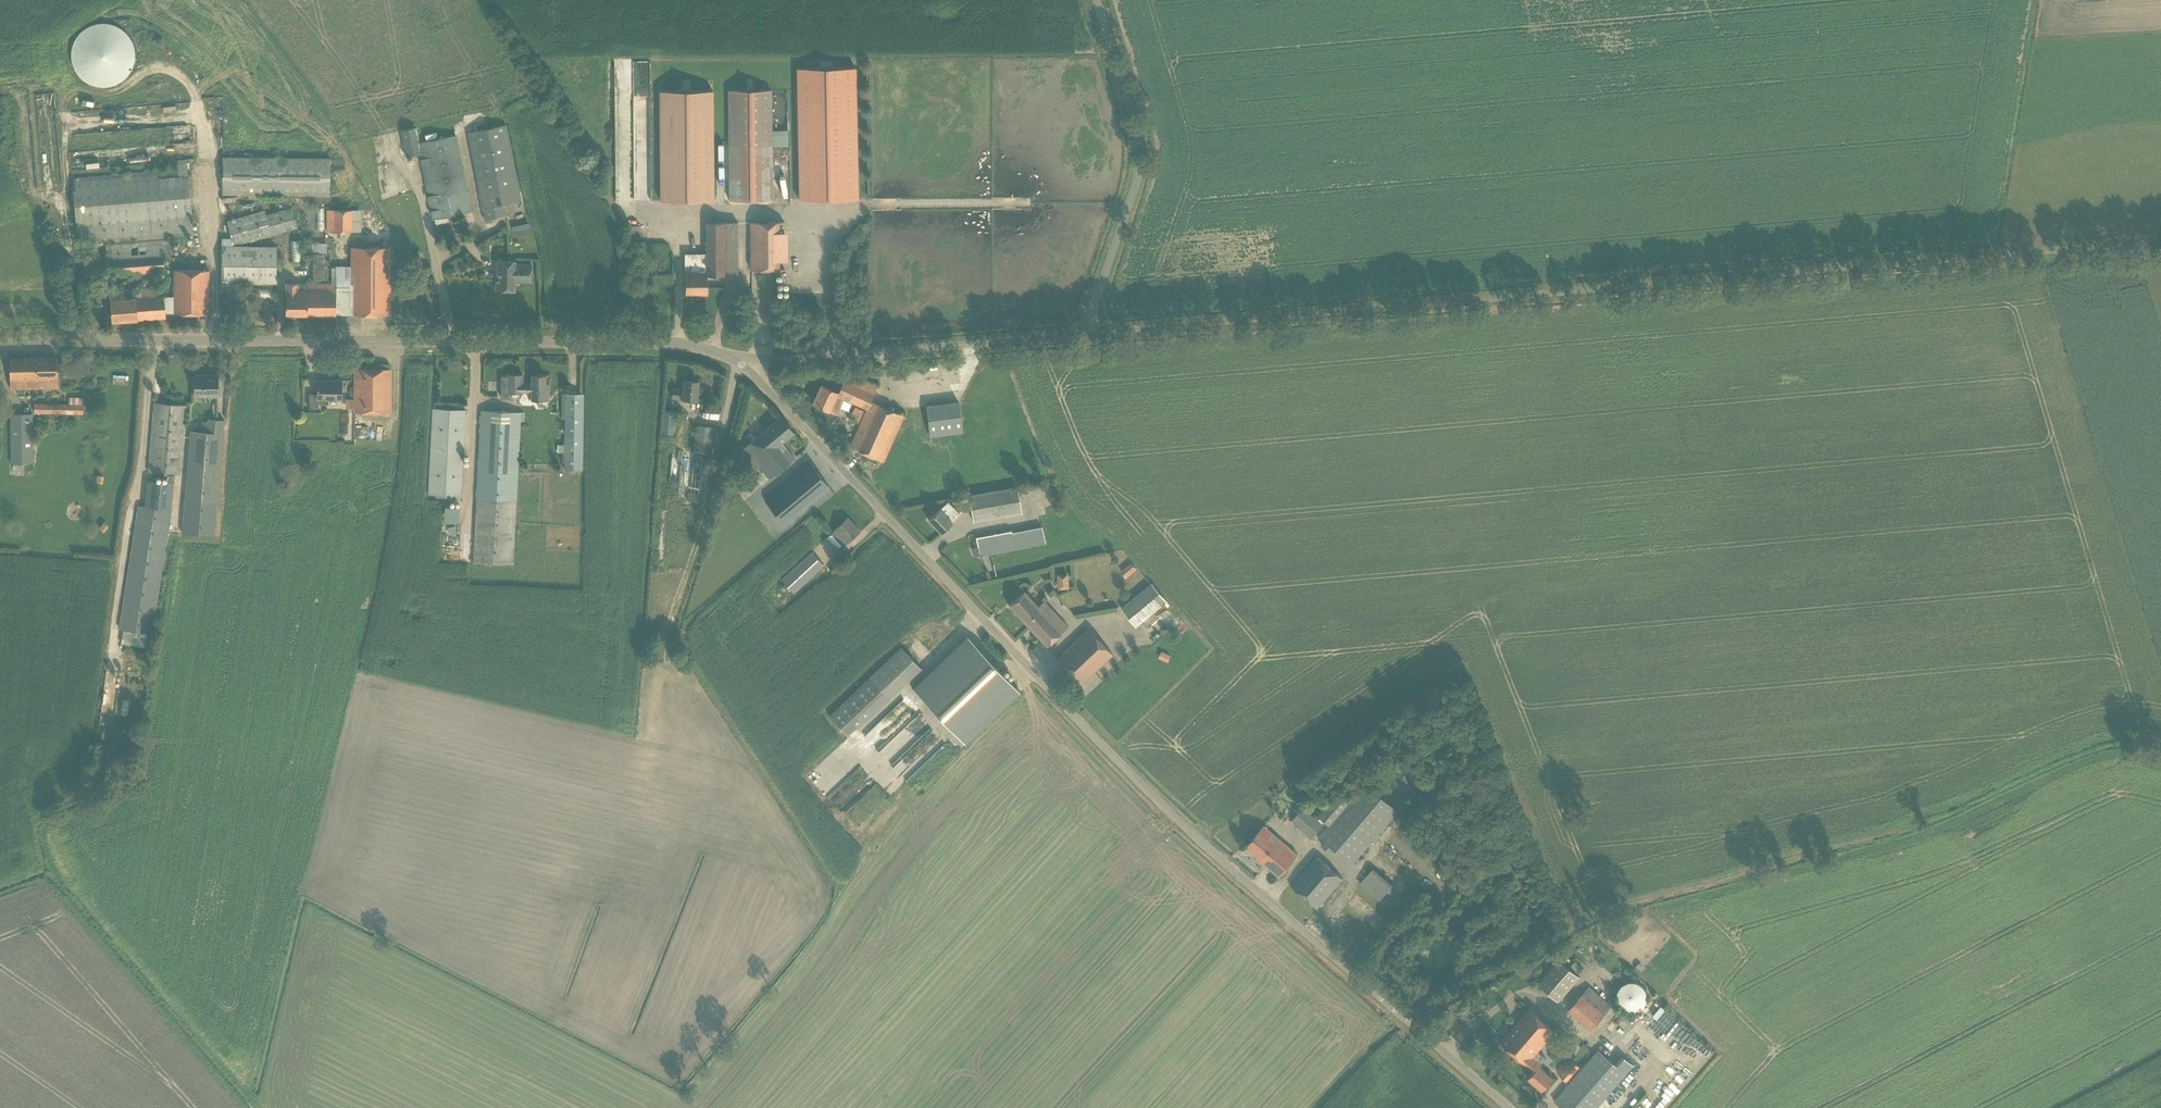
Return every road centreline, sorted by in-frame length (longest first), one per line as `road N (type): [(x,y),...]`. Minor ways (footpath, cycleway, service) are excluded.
road 1 (unclassified): [(1088,333),(2160,242)]
road 2 (unclassified): [(1508,1107),(1195,835),(742,365)]
road 3 (unclassified): [(742,365),(664,342),(0,343)]
road 4 (unclassified): [(742,365),(1088,333)]
road 5 (unclassified): [(1088,333),(1140,164),(1096,0)]

